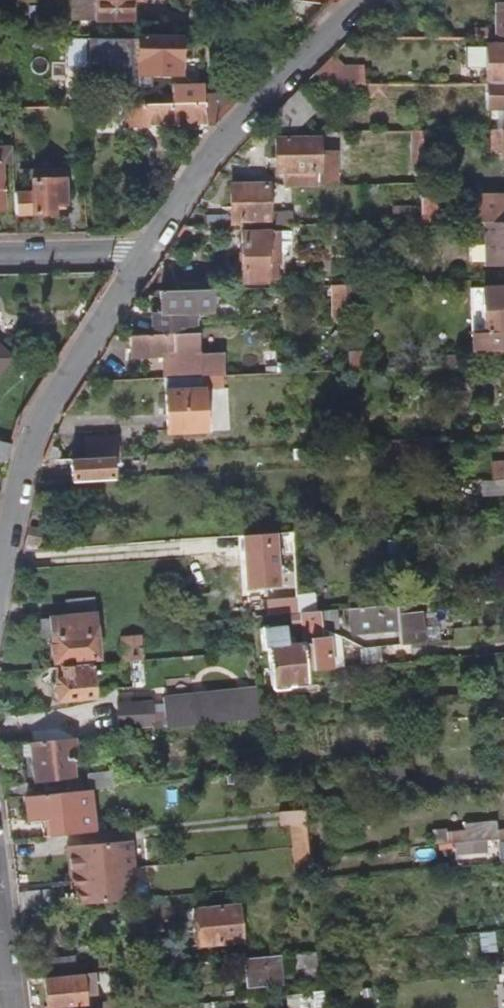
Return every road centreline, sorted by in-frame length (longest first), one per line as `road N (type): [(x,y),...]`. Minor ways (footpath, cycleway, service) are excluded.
road 1 (residential): [(148,253),(36,433),(0,574)]
road 2 (residential): [(360,0),(194,179),(148,253)]
road 3 (residential): [(148,253),(0,256)]

